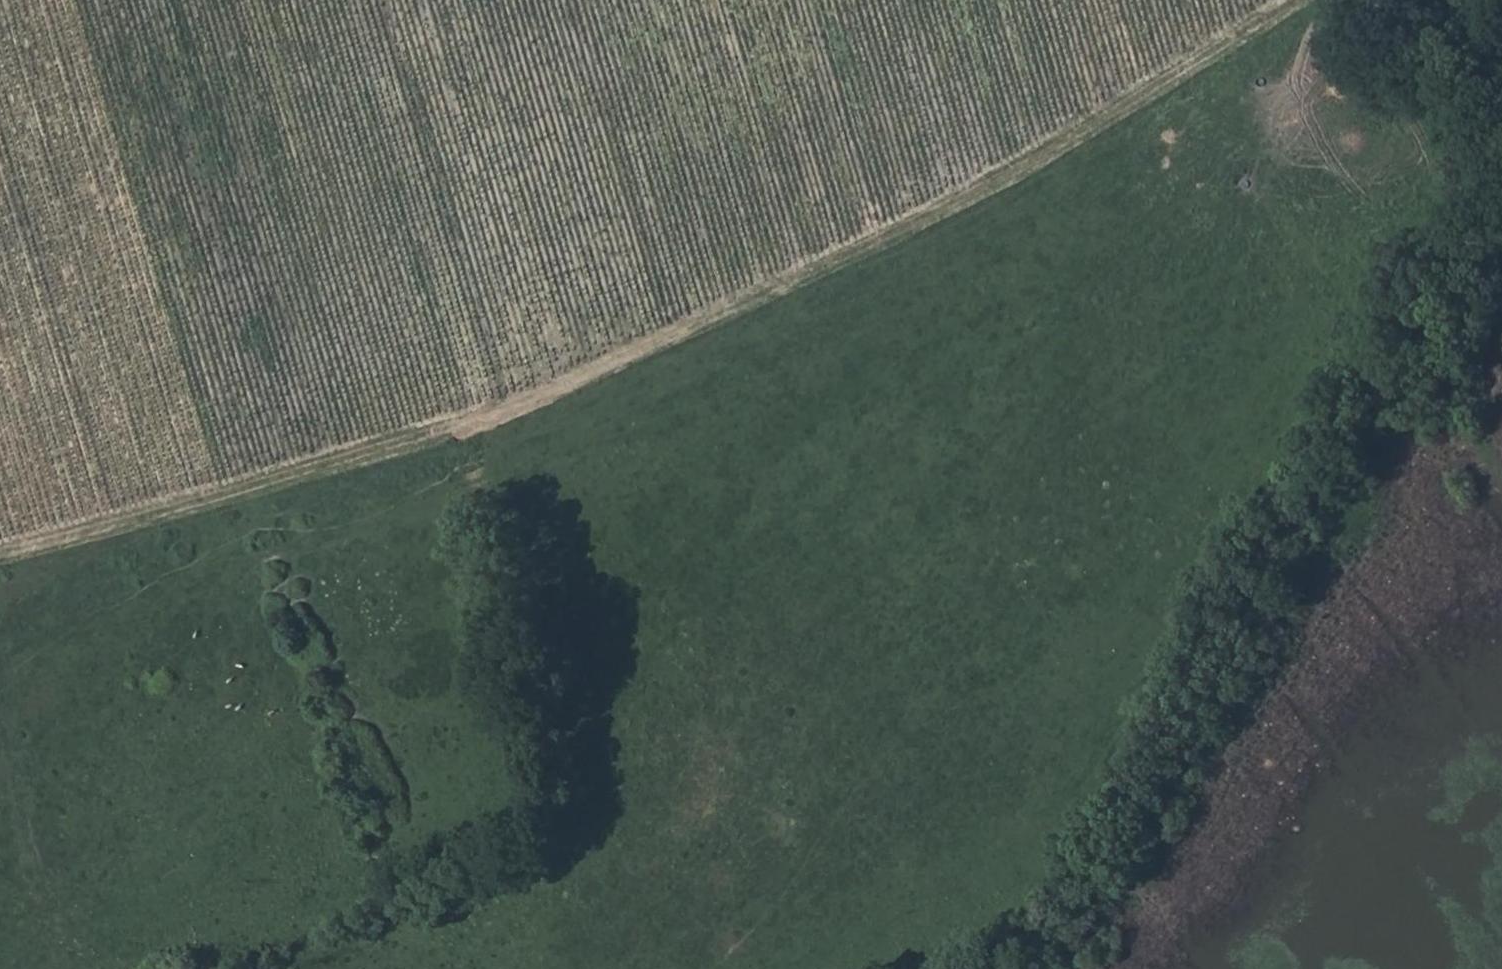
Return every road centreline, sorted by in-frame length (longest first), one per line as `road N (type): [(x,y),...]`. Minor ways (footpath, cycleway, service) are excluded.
road 1 (track): [(0,562),(777,298),(1261,0)]

